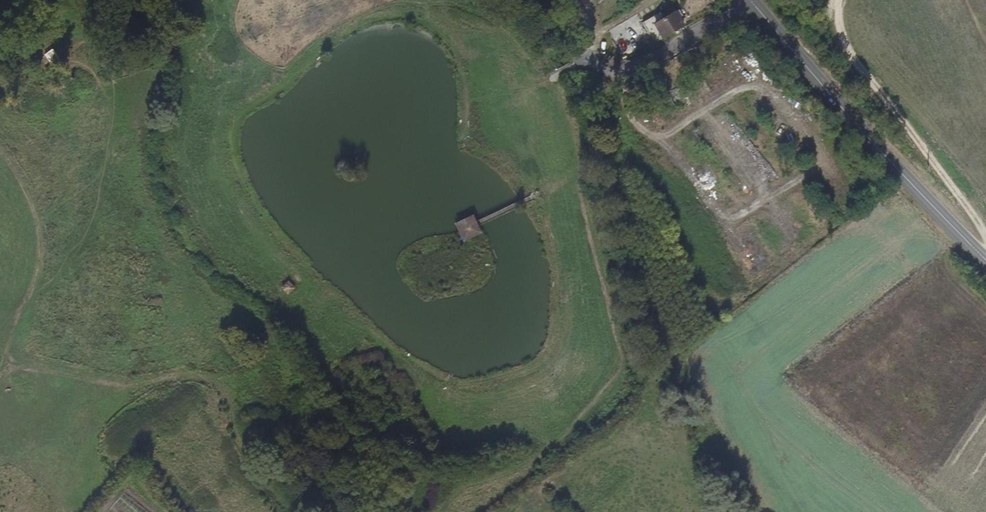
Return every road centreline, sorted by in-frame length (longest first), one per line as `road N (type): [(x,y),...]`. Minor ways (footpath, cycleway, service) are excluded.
road 1 (primary): [(985,265),(741,0)]
road 2 (track): [(985,237),(854,56),(837,0)]

